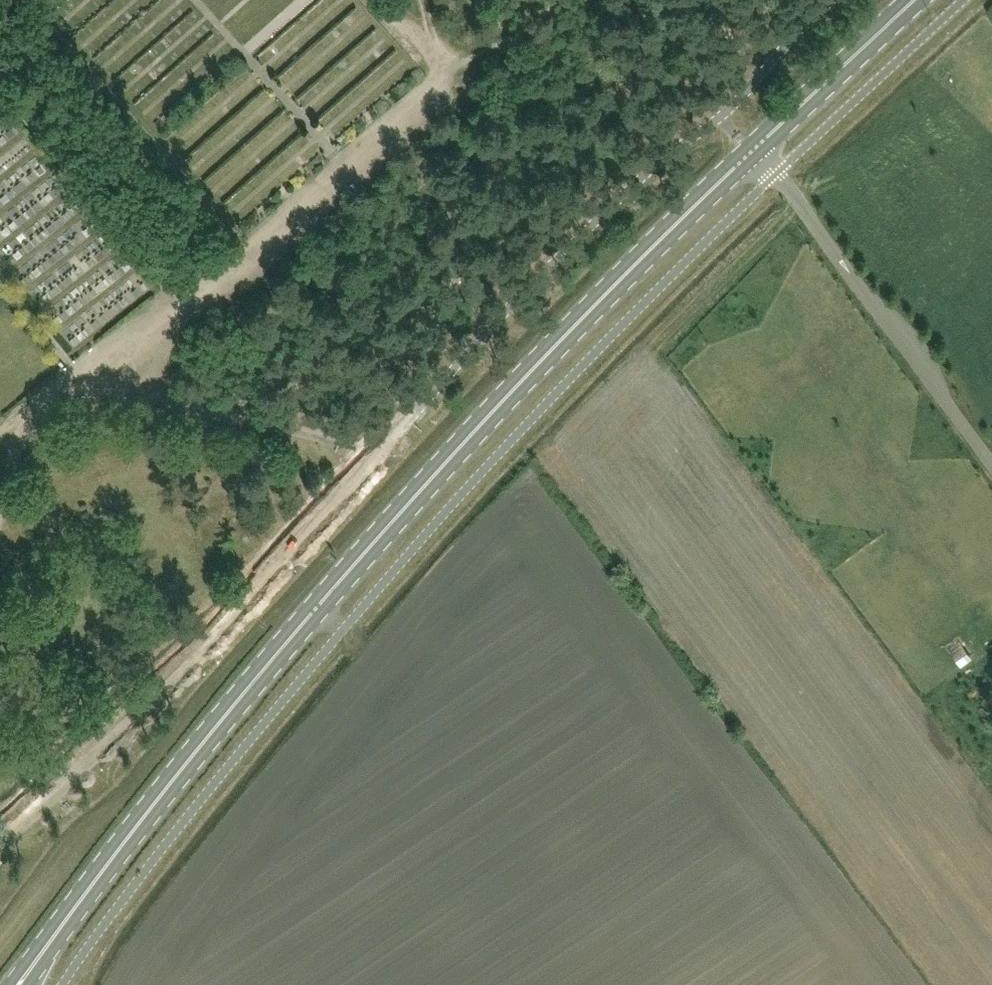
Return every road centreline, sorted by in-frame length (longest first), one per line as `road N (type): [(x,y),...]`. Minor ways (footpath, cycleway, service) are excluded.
road 1 (primary): [(17,984),(271,661),(457,447),(755,154)]
road 2 (unclassified): [(380,453),(204,652),(0,844)]
road 3 (unclassified): [(755,154),(991,464)]
road 4 (primary): [(755,154),(918,0)]

